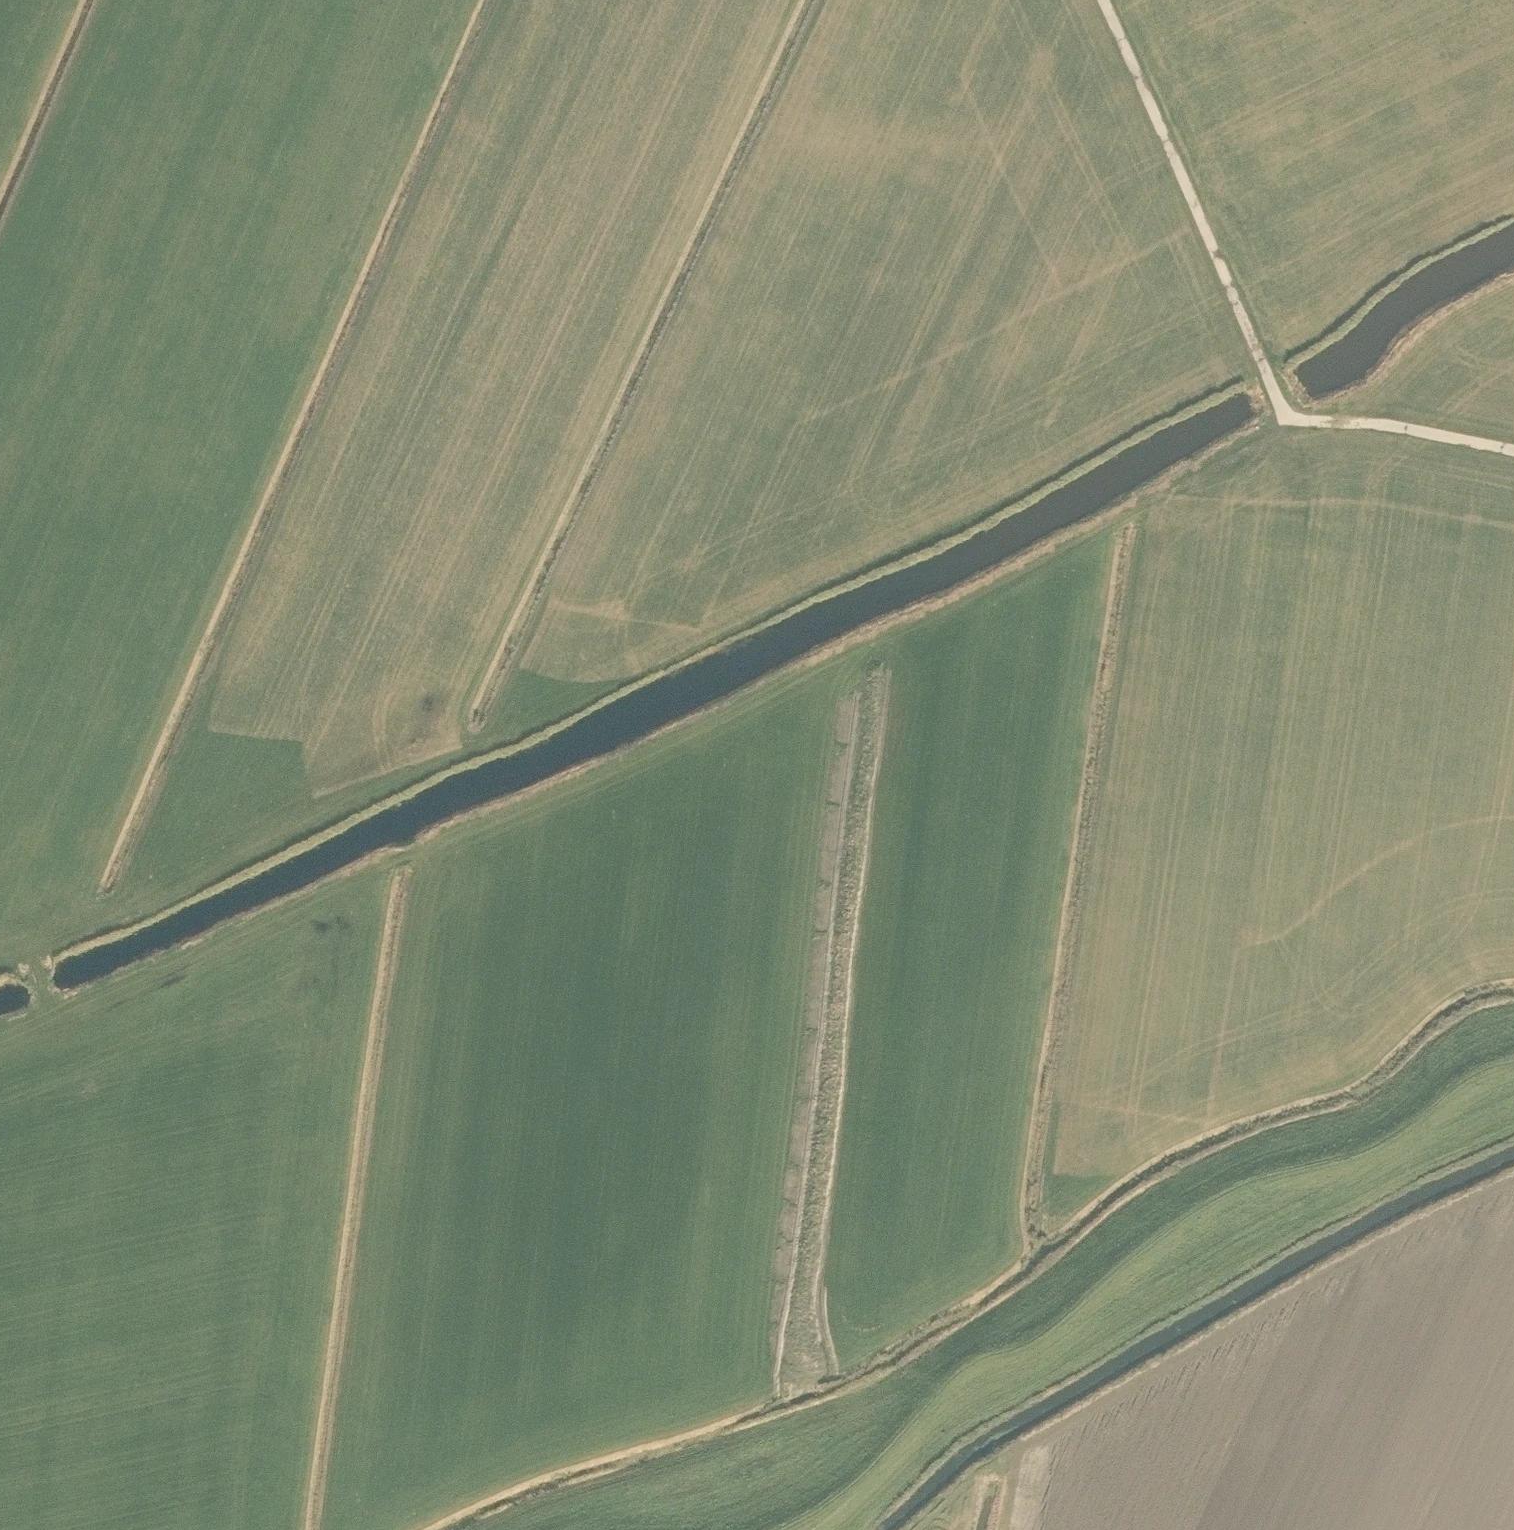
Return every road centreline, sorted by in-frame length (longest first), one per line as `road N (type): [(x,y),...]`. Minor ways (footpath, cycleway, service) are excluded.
road 1 (track): [(1513,449),(1286,414),(1103,0)]

